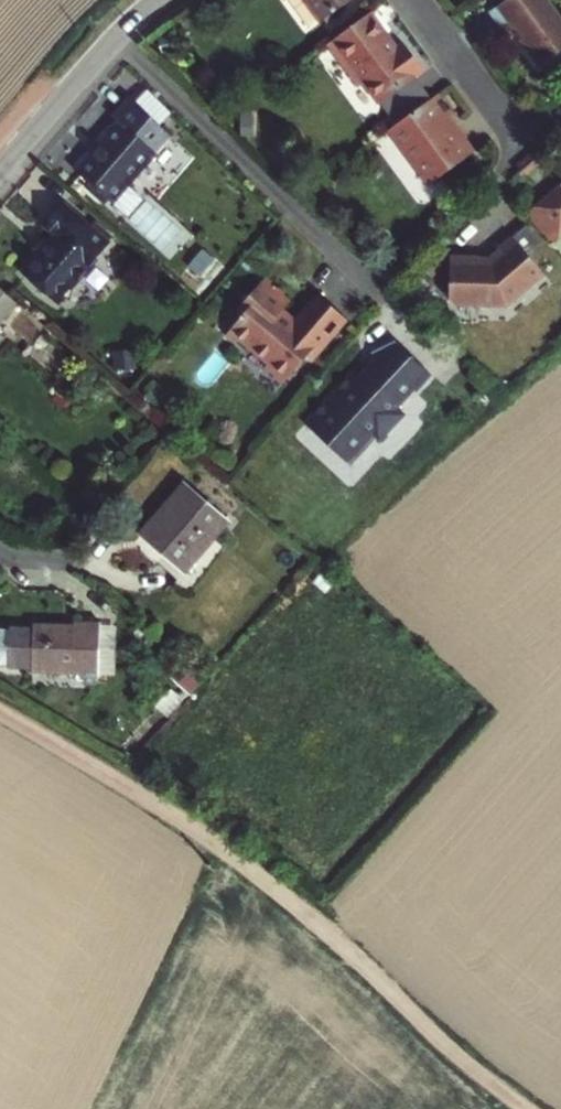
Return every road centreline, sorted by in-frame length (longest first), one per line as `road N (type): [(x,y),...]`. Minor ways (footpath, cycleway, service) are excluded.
road 1 (track): [(523,1108),(310,916),(218,845),(0,710)]
road 2 (tertiary): [(0,171),(155,0)]
road 3 (residential): [(414,0),(519,142)]

